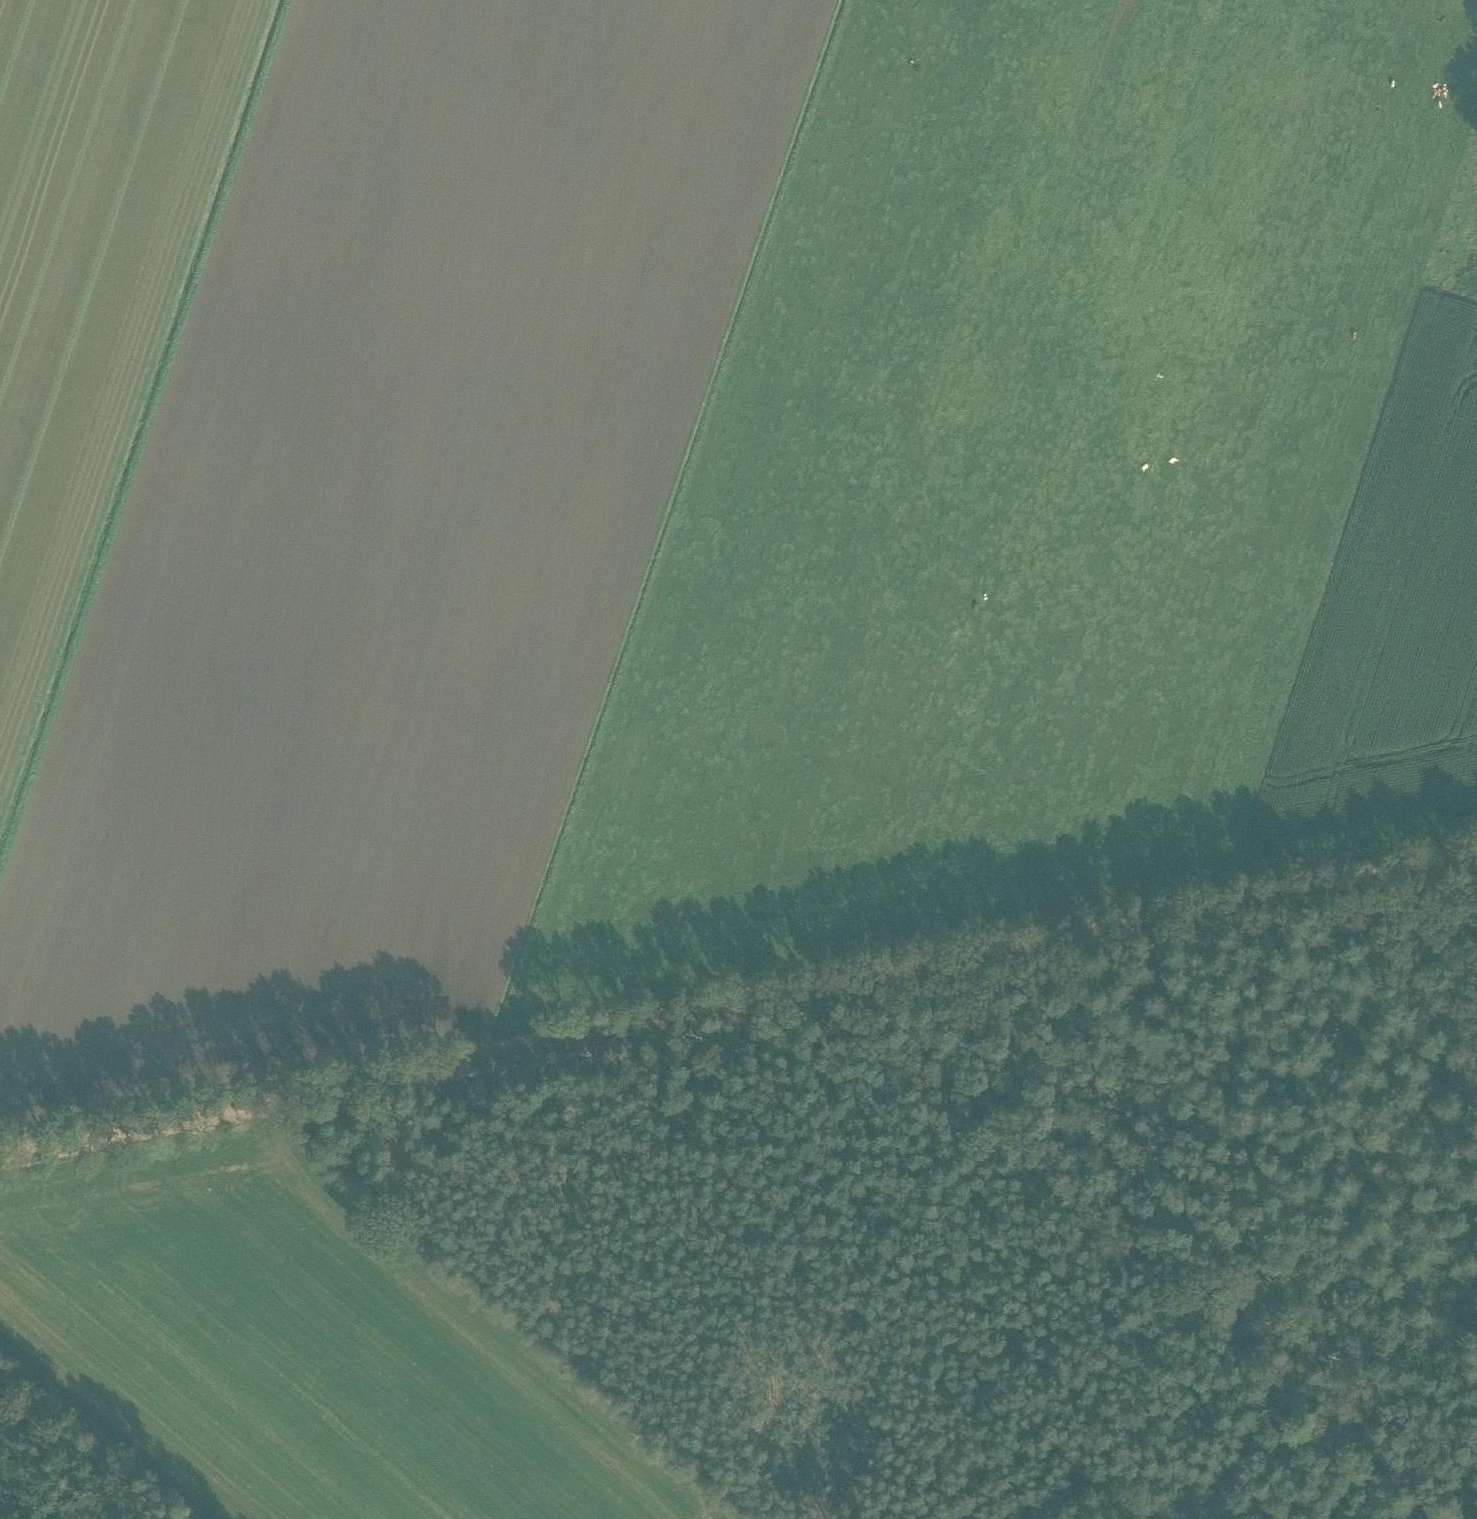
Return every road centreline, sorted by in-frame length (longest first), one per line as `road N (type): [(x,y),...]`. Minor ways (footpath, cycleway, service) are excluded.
road 1 (track): [(0,1162),(1304,887),(1476,859)]

